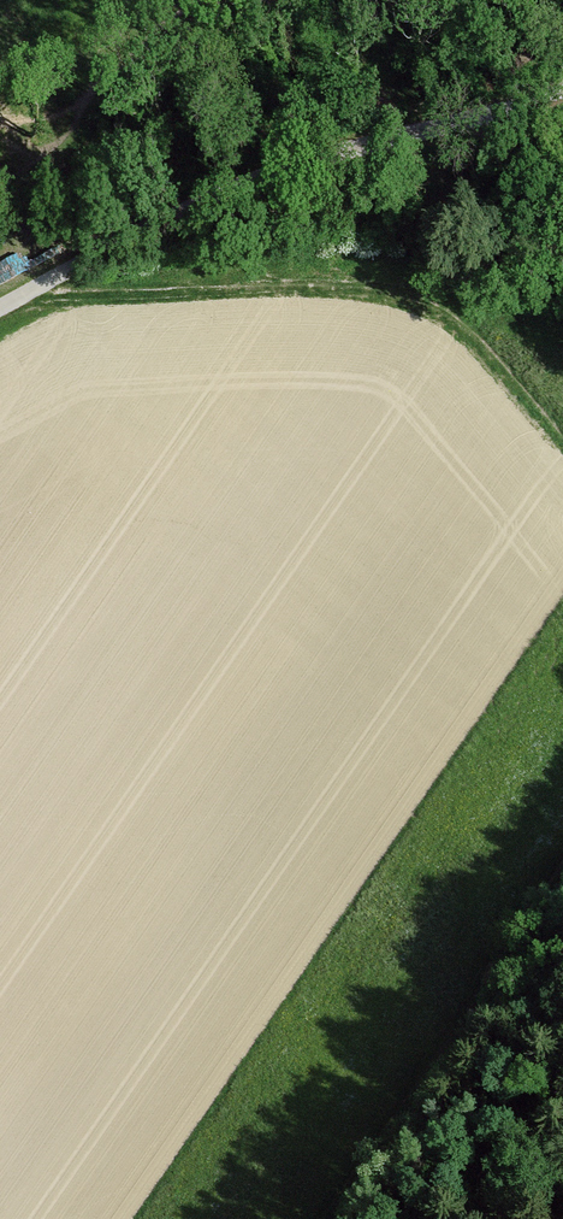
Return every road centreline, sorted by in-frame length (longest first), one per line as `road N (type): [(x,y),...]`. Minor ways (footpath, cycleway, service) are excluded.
road 1 (track): [(562,449),(475,341),(400,295),(308,284),(17,297)]
road 2 (track): [(17,297),(251,181),(562,76)]
road 3 (track): [(328,1218),(485,1001)]
road 4 (track): [(485,1001),(562,877)]

